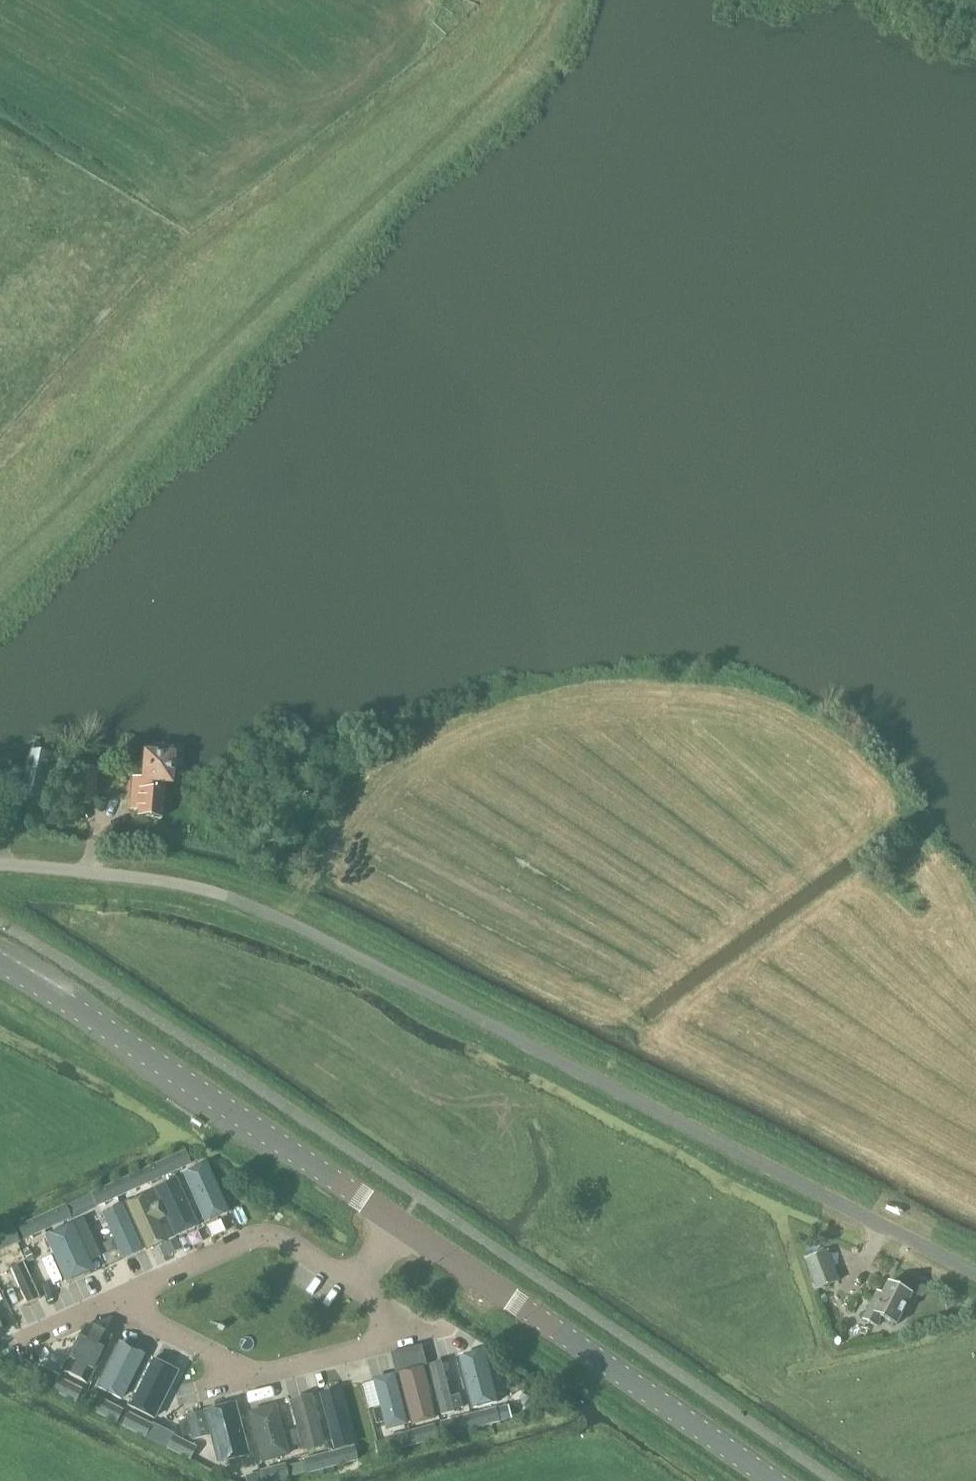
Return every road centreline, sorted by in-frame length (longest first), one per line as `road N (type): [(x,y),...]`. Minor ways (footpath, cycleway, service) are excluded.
road 1 (residential): [(975,1274),(272,914),(193,888),(0,865)]
road 2 (track): [(409,7),(440,45),(443,70),(0,474)]
road 3 (tertiary): [(401,1227),(0,964)]
road 4 (tertiary): [(774,1480),(401,1227)]
road 5 (residential): [(112,1302),(269,1236),(355,1291)]
road 6 (residential): [(263,1374),(112,1302)]
road 7 (residential): [(384,1344),(263,1374)]

